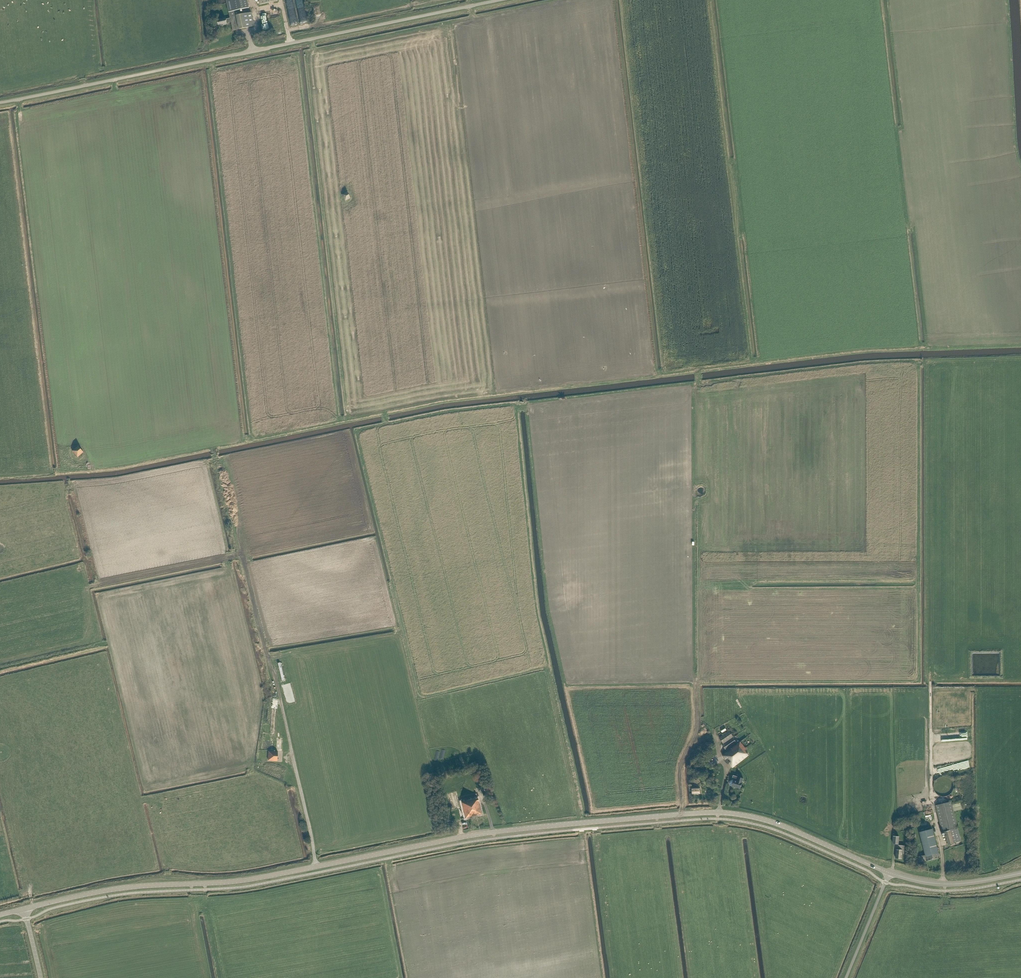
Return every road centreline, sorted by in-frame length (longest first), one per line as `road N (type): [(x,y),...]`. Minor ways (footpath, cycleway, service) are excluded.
road 1 (tertiary): [(25,910),(126,887),(248,880),(482,834),(710,813),(758,819),(890,874)]
road 2 (unclassified): [(0,103),(501,0)]
road 3 (track): [(317,866),(244,561),(220,562)]
road 4 (tertiary): [(890,874),(954,885),(1020,874)]

